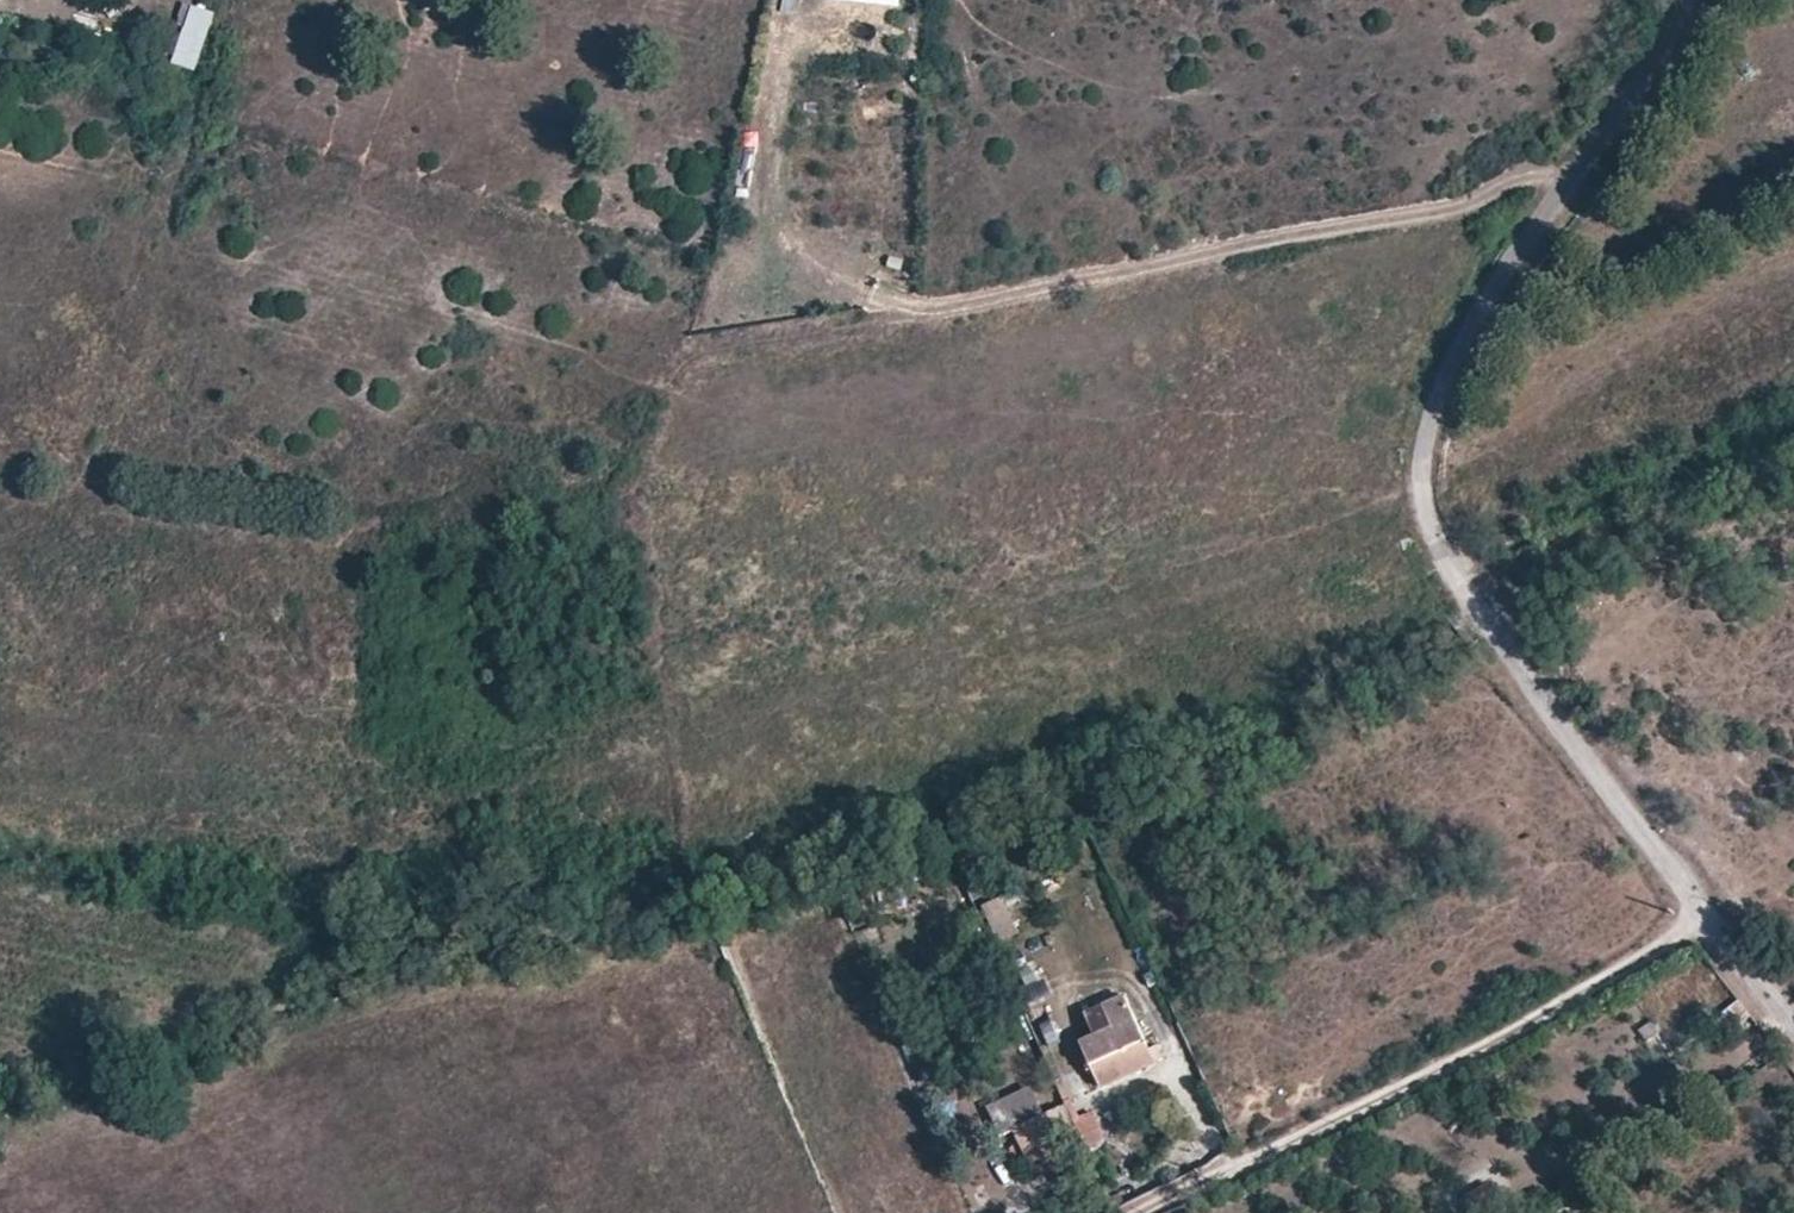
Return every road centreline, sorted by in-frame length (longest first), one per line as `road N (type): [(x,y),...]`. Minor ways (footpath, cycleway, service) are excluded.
road 1 (unclassified): [(1690,0),(1473,313),(1429,416),(1423,500),(1459,585),(1793,1035)]
road 2 (track): [(1618,111),(1494,191),(920,309),(833,265),(779,216),(775,168),(793,36)]

